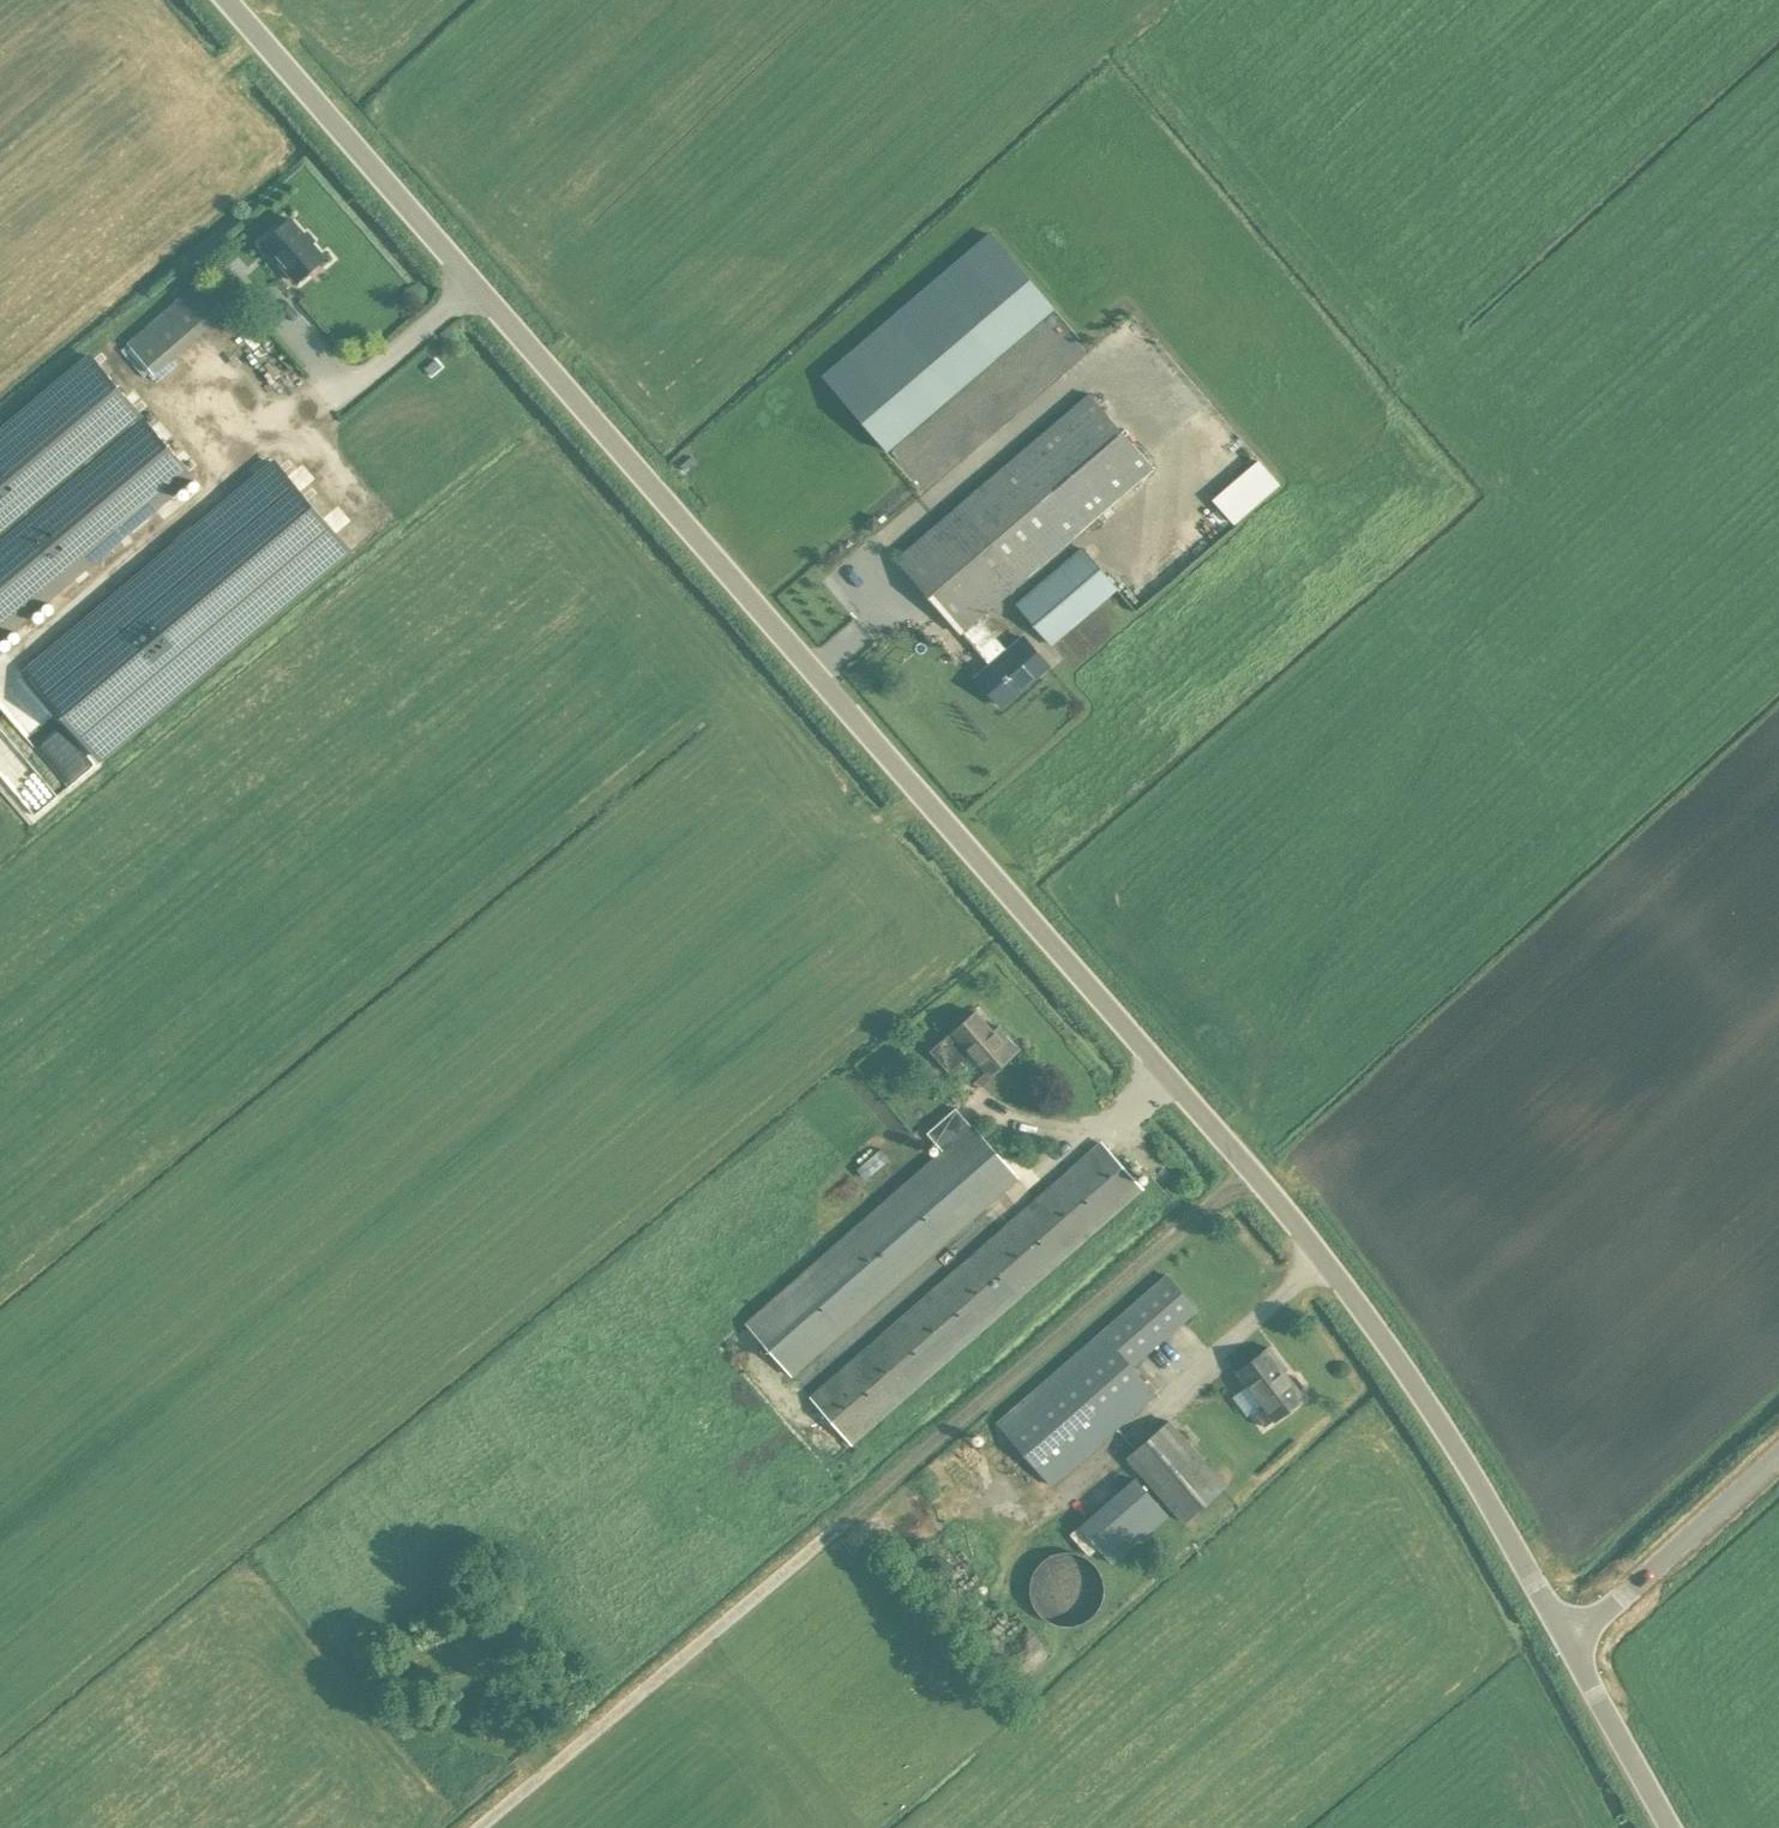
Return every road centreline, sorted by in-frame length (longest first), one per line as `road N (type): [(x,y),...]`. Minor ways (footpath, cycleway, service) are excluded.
road 1 (tertiary): [(1572,1646),(1374,1331),(1252,1175),(224,0)]
road 2 (track): [(1252,1175),(477,1827)]
road 3 (tertiary): [(1572,1646),(1778,1460)]
road 4 (tertiary): [(1673,1827),(1572,1646)]

